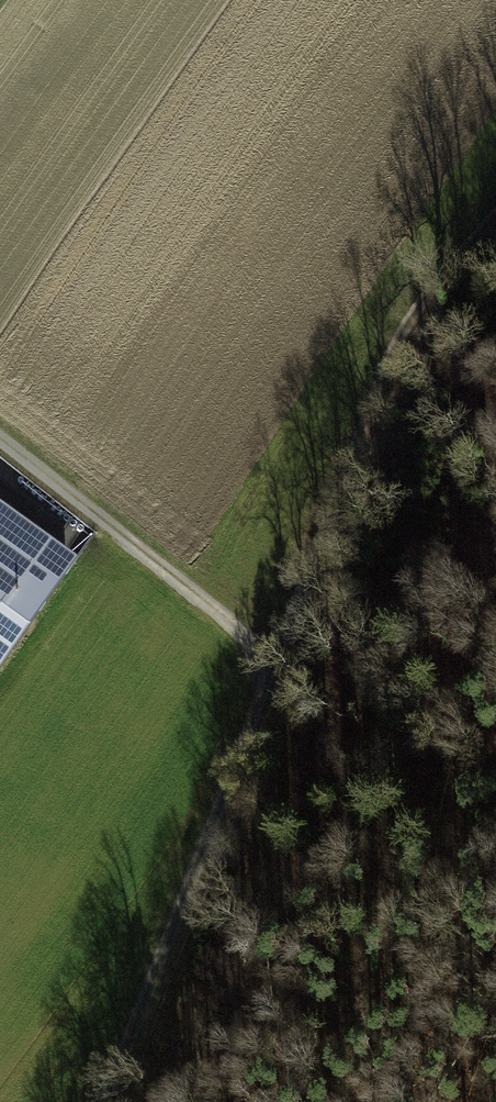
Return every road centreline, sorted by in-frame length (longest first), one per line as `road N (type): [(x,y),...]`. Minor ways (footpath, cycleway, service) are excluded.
road 1 (track): [(105,1101),(398,335),(495,217)]
road 2 (track): [(273,656),(0,440)]

